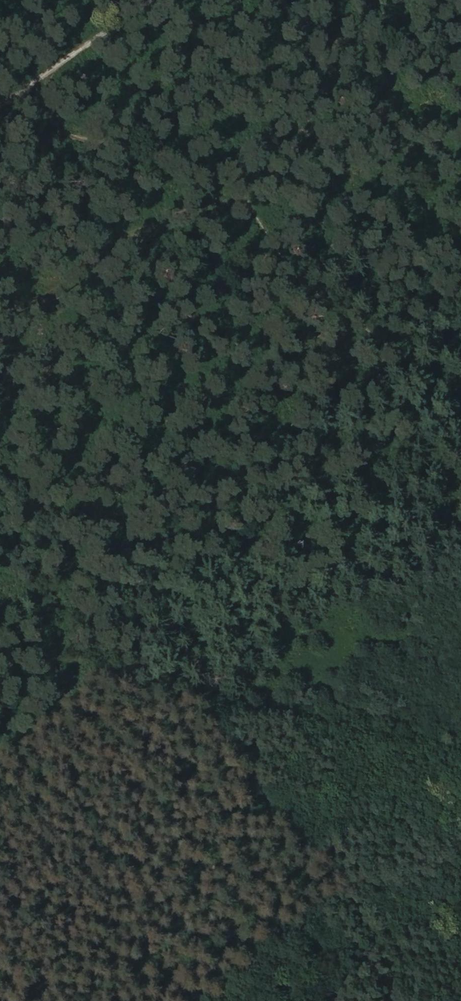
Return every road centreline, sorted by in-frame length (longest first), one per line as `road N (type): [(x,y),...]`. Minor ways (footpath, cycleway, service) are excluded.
road 1 (track): [(6,100),(218,181),(362,324),(460,396)]
road 2 (track): [(157,0),(6,100)]

